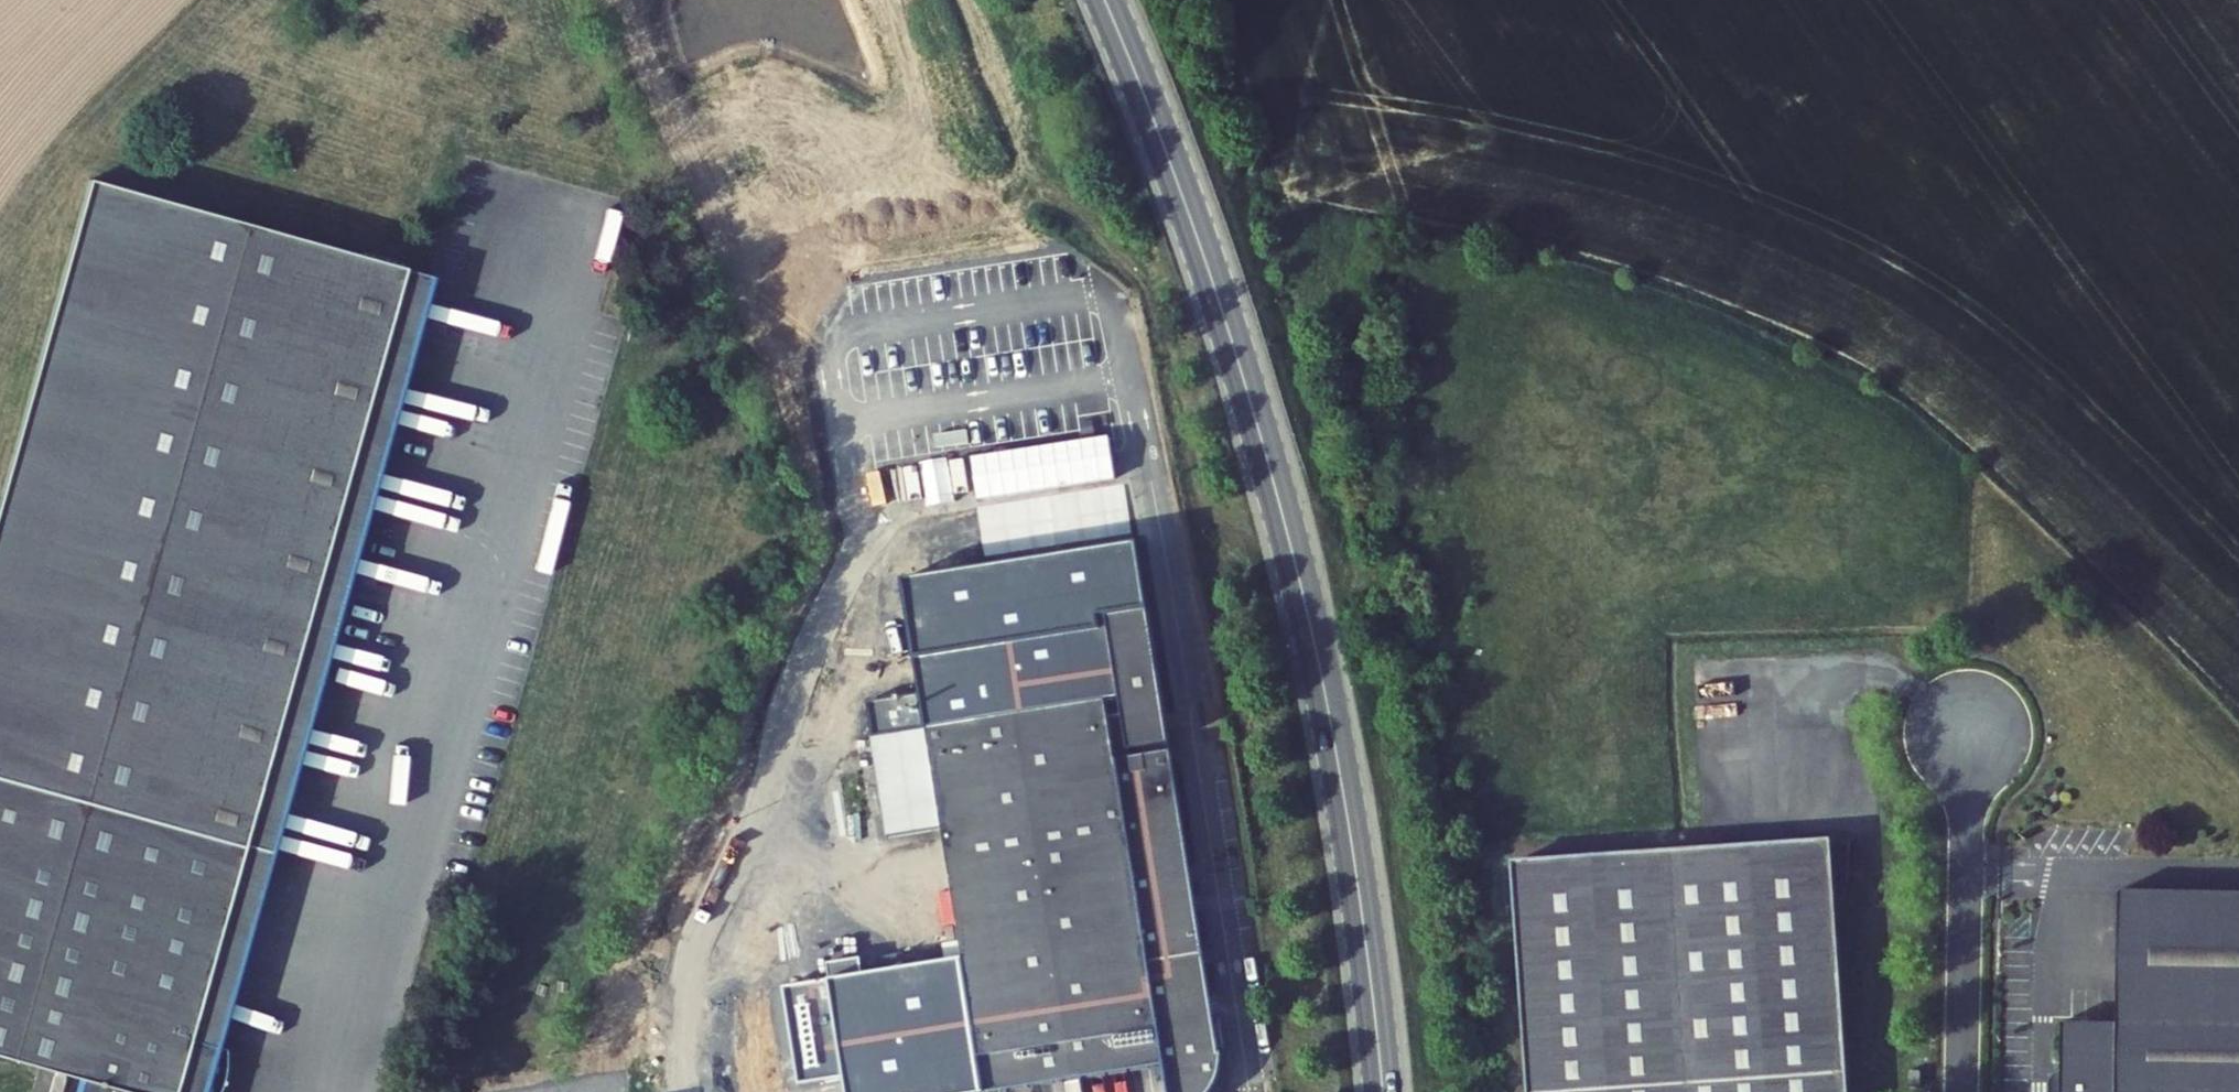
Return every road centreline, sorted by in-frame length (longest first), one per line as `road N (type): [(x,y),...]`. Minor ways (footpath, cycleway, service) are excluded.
road 1 (tertiary): [(1383,1091),(1350,833),(1293,552),(1208,269),(1105,0)]
road 2 (residential): [(1959,1091),(1965,734)]

